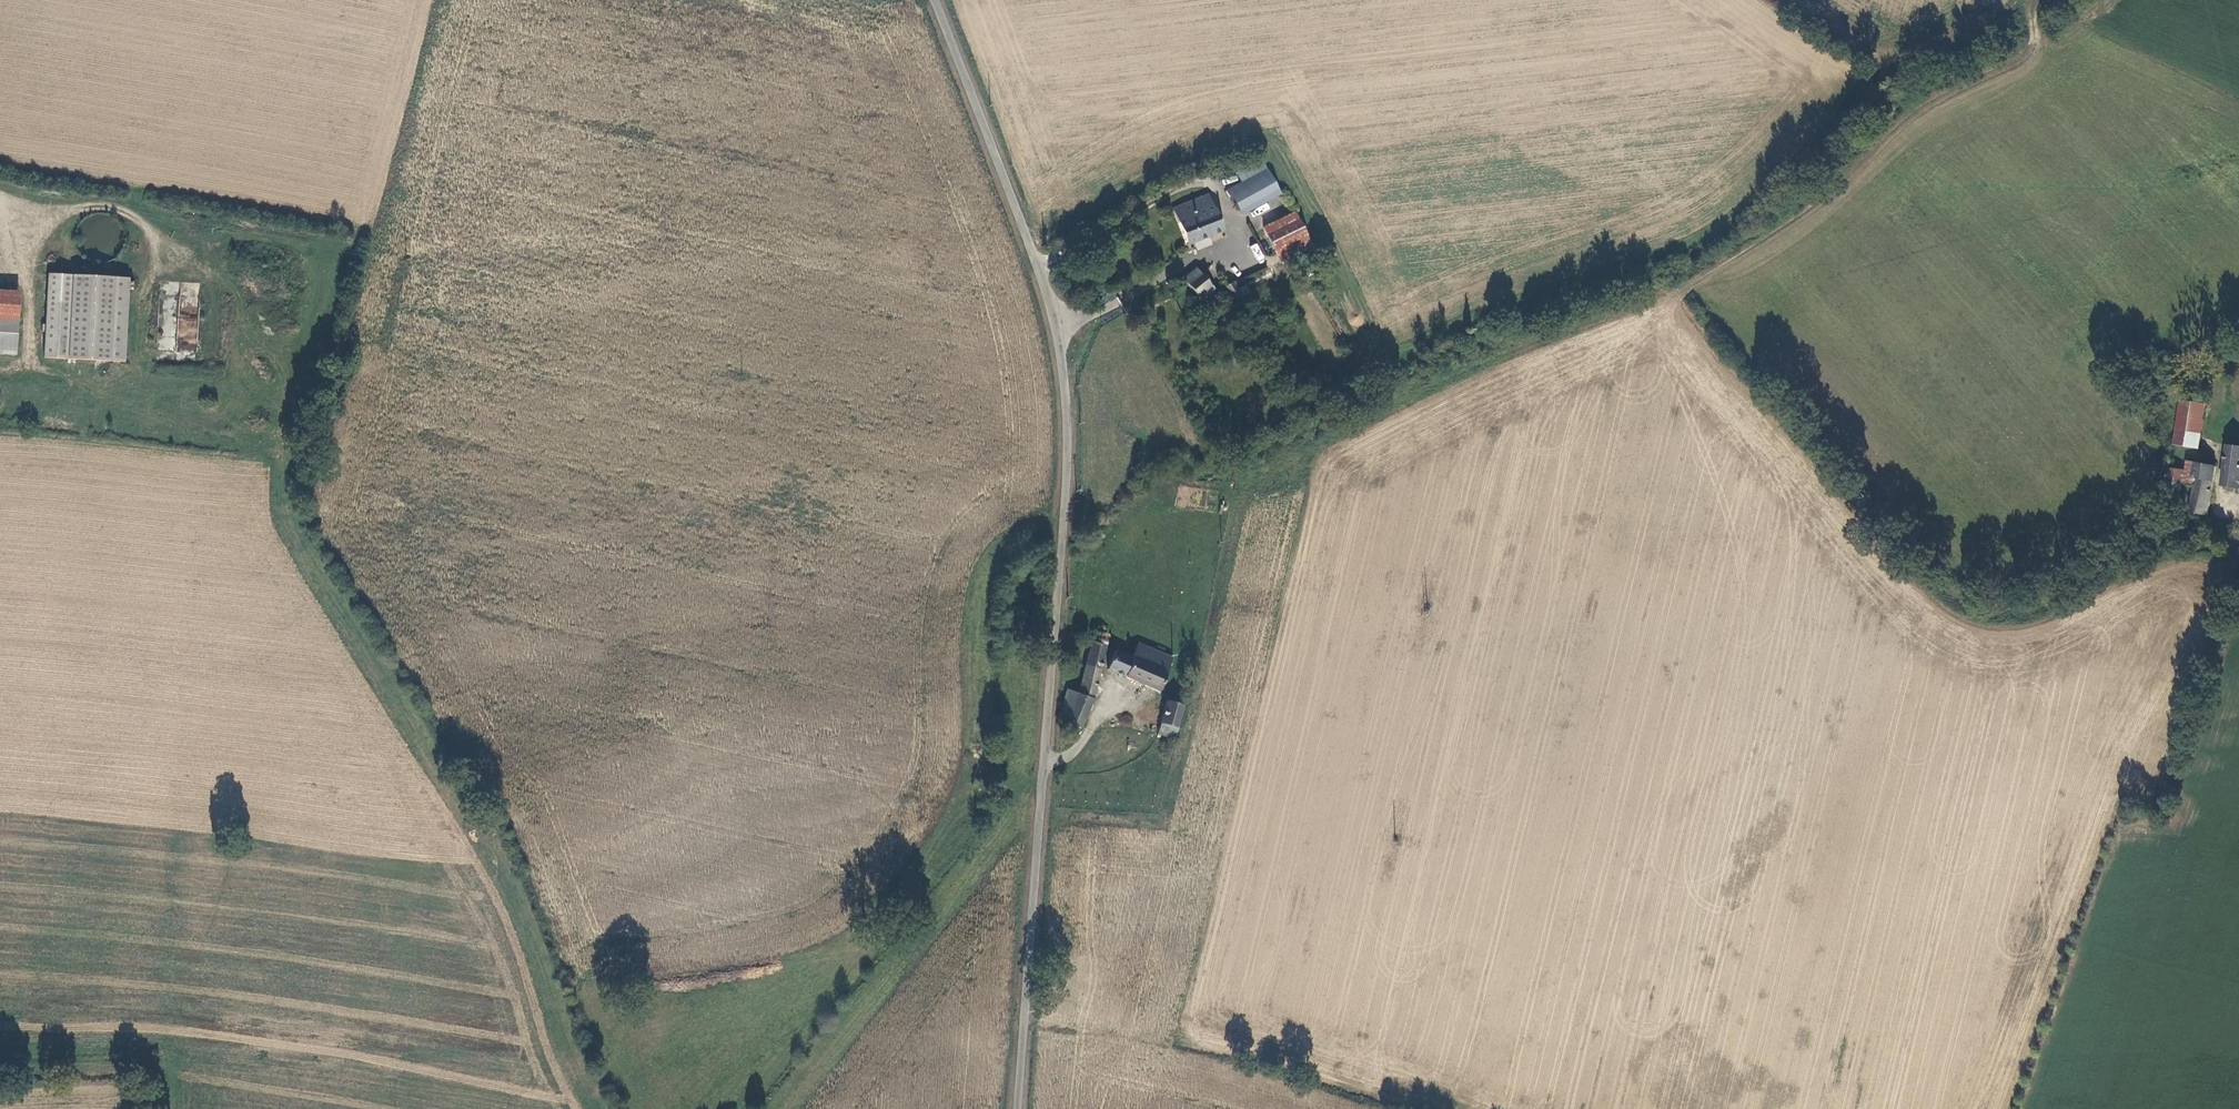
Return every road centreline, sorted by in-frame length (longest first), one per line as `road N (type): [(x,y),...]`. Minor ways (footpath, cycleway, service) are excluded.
road 1 (unclassified): [(1019,1108),(1068,433),(1049,301),(937,0)]
road 2 (track): [(0,201),(24,219),(66,210),(151,213),(166,242),(150,288)]

